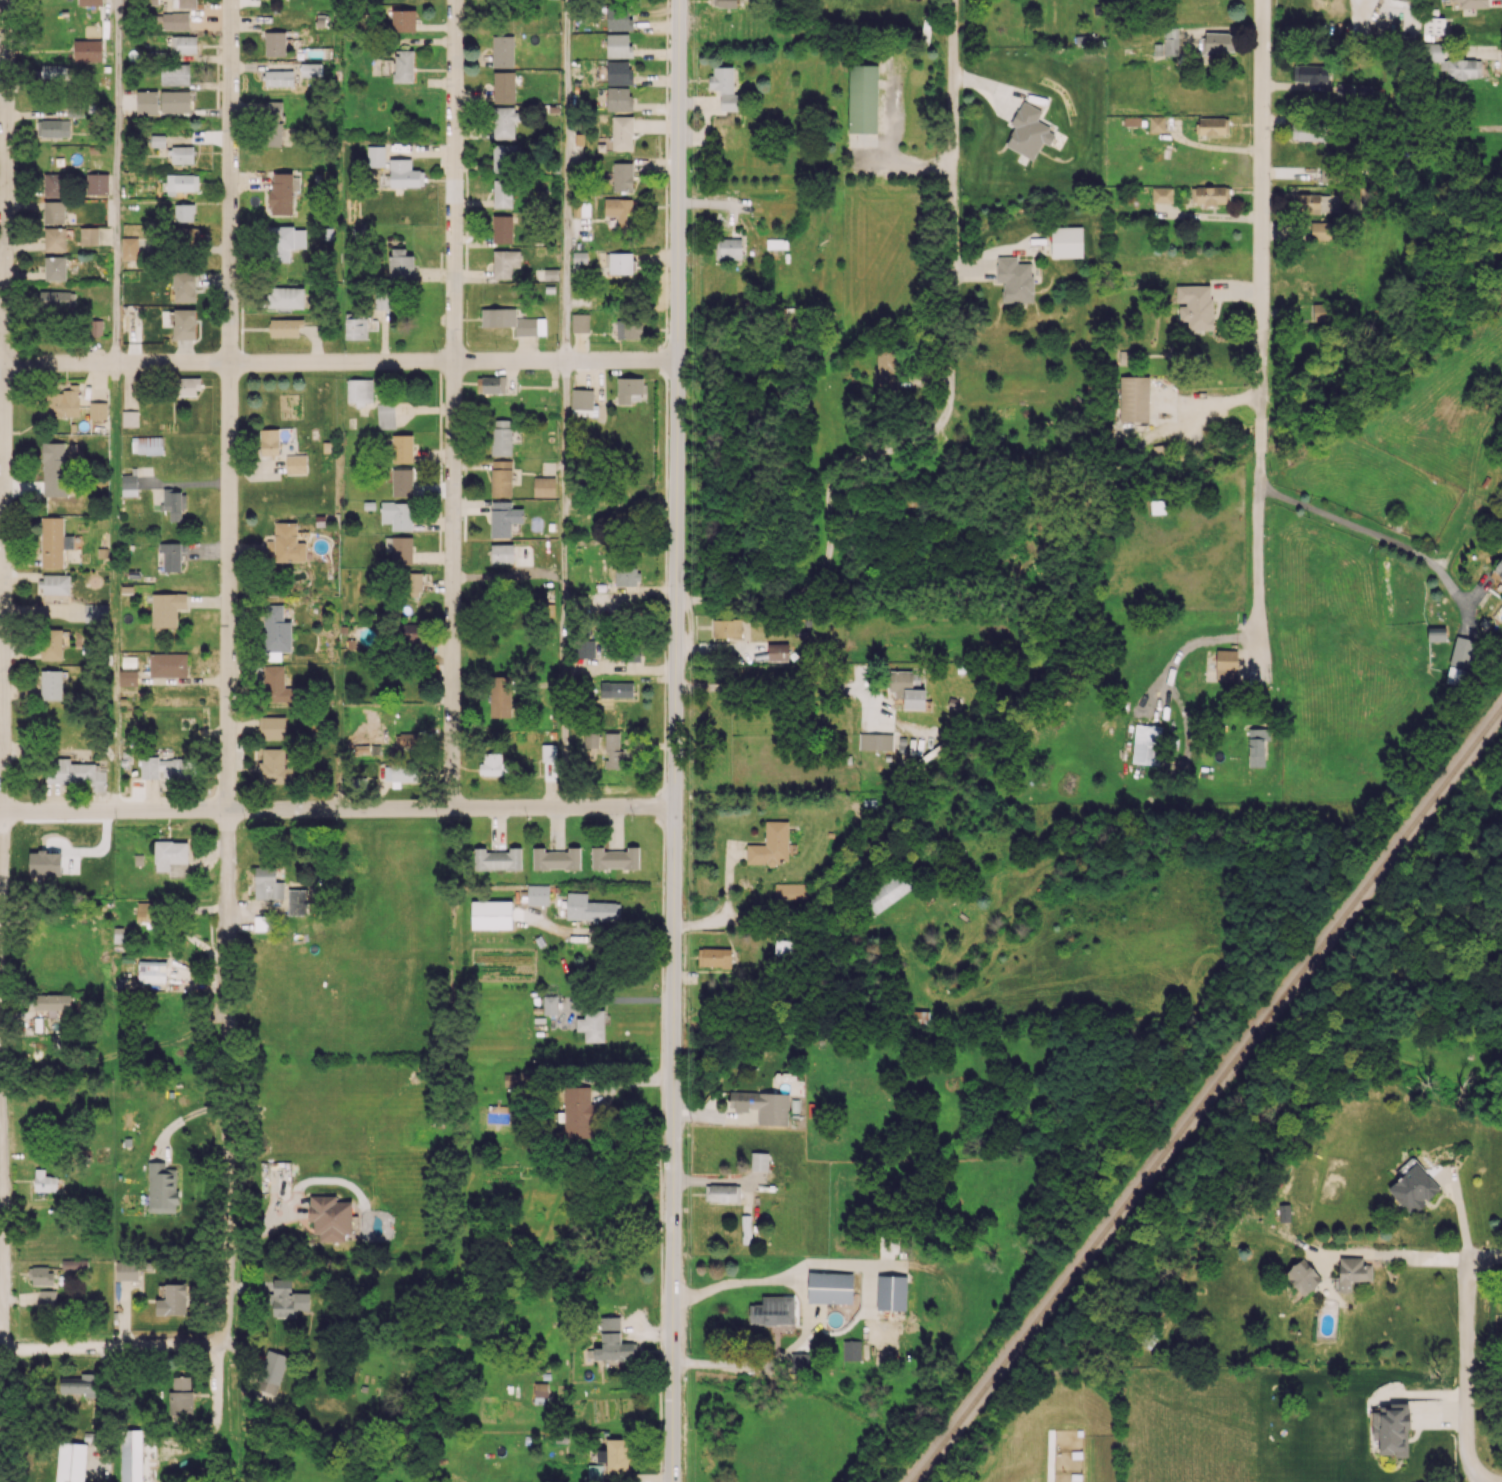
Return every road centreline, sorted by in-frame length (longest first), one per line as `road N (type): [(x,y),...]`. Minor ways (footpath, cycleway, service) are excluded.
road 1 (secondary): [(679,0),(671,1481)]
road 2 (residential): [(231,0),(224,903),(230,1156),(222,1339)]
road 3 (residential): [(6,0),(0,863)]
road 4 (residential): [(455,0),(451,810)]
road 5 (residential): [(676,360),(0,363)]
road 6 (residential): [(675,809),(0,813)]
road 7 (residential): [(1263,612),(1263,0)]
road 8 (residential): [(953,0),(949,409)]
road 9 (residential): [(0,1066),(5,1350)]
road 10 (residential): [(1472,1255),(1466,1439),(1487,1478)]
road 11 (residential): [(222,1339),(209,1346),(0,1350)]
road 12 (residential): [(1501,1255),(1336,1249)]

